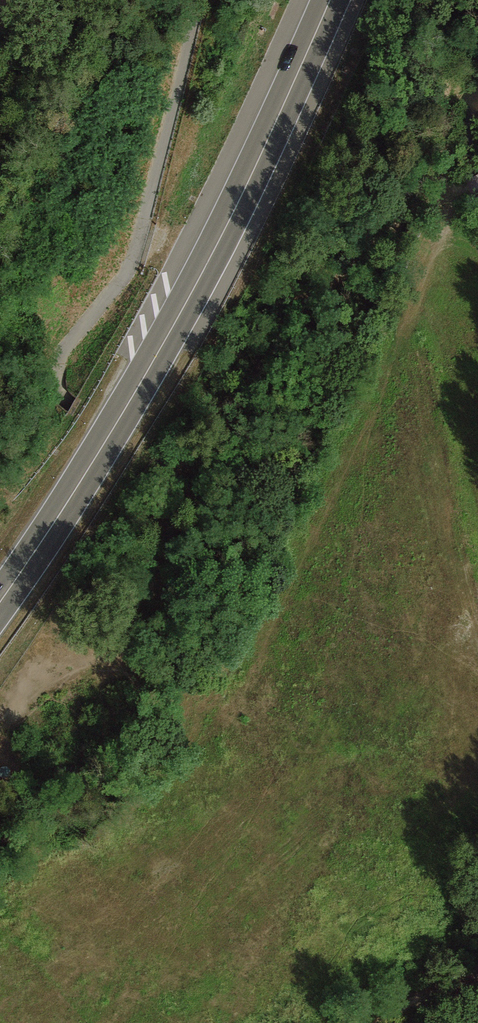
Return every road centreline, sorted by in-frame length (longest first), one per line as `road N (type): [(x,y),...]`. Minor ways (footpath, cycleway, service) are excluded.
road 1 (track): [(431,203),(328,278),(262,414),(223,446),(190,461),(157,459),(72,405),(57,385),(60,357),(134,253),(204,0)]
road 2 (trunk): [(0,602),(82,481),(211,258),(330,0)]
road 3 (track): [(477,183),(431,203),(446,153),(448,75),(477,48)]

